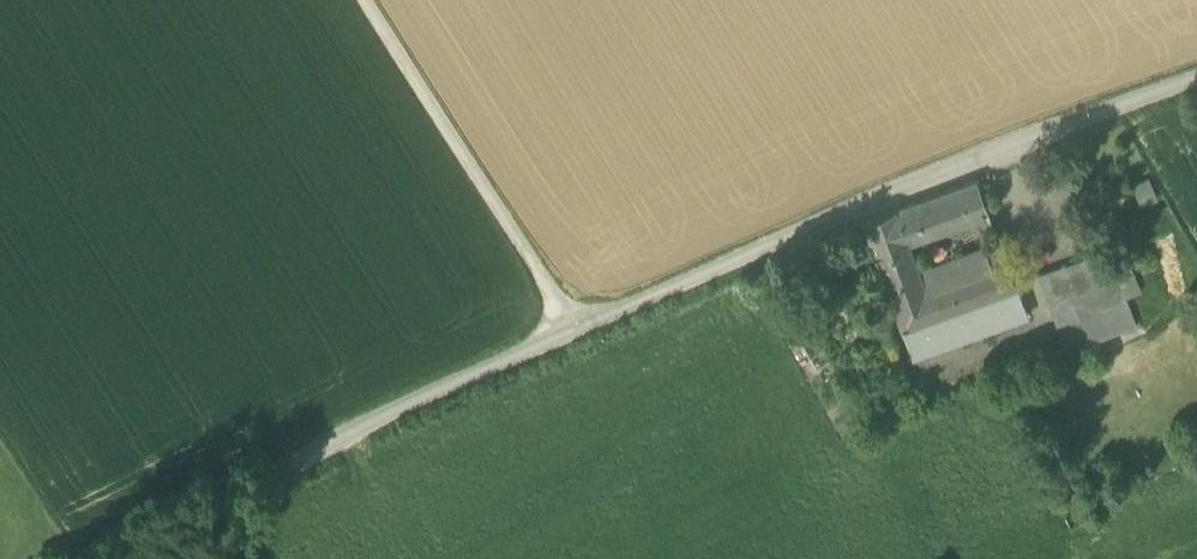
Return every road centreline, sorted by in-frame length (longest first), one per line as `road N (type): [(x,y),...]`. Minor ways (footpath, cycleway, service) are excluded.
road 1 (residential): [(143,558),(346,450),(794,239),(1196,86)]
road 2 (track): [(575,339),(361,0)]

